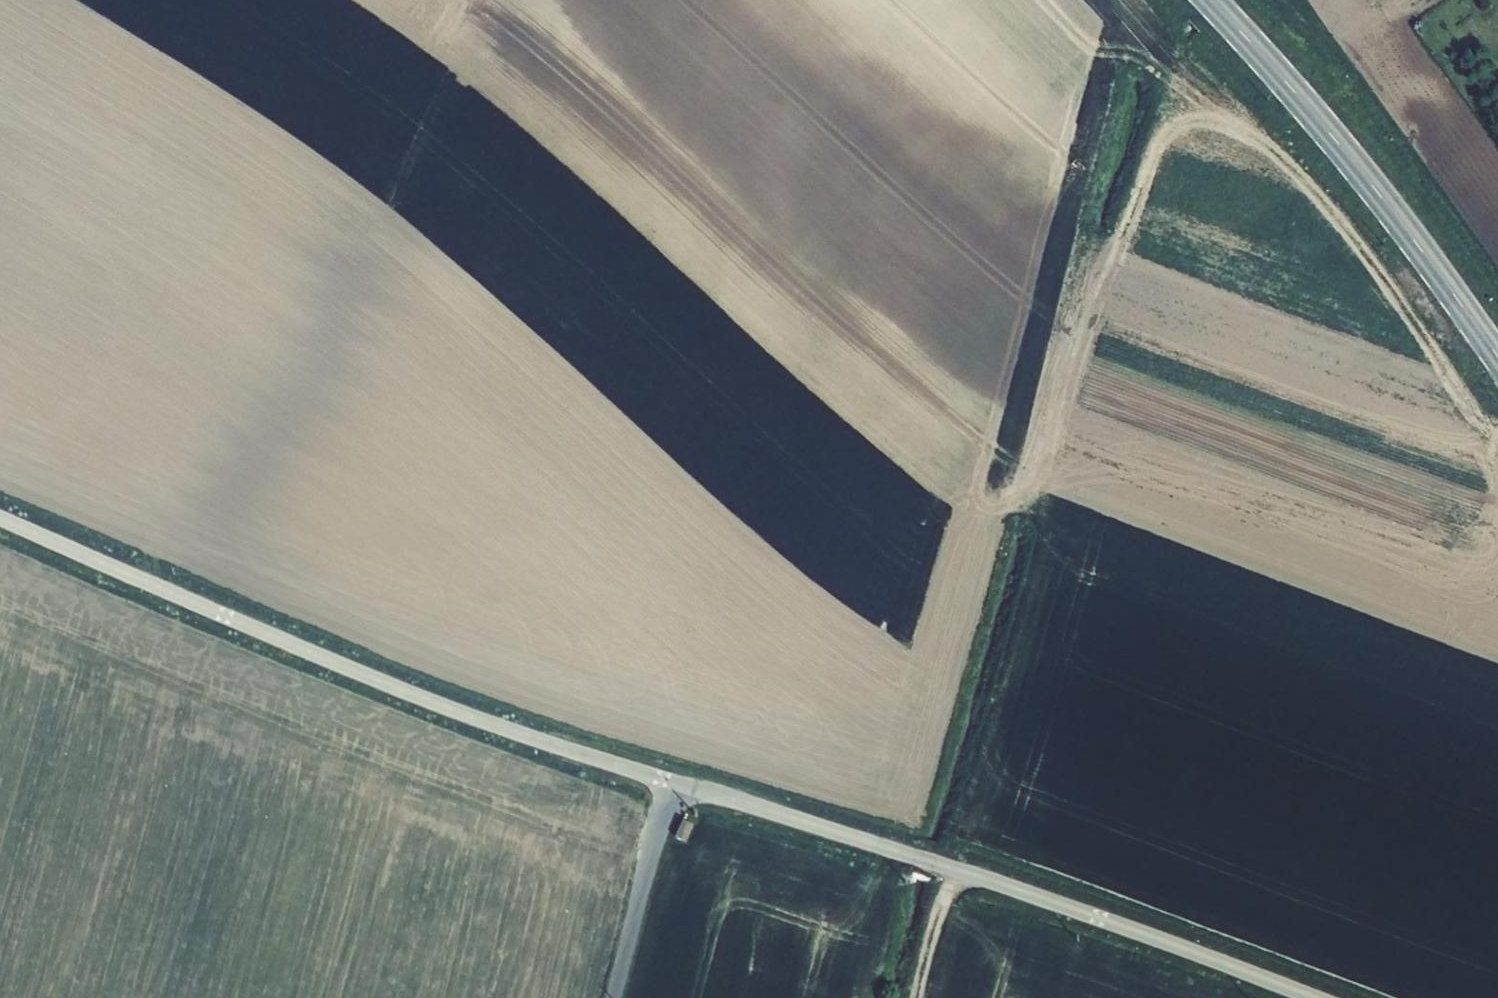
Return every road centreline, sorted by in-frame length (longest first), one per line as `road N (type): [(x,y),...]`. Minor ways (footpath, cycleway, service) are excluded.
road 1 (unclassified): [(0,518),(467,716),(1027,893),(1319,997)]
road 2 (primary): [(1497,357),(1356,165),(1210,0)]

